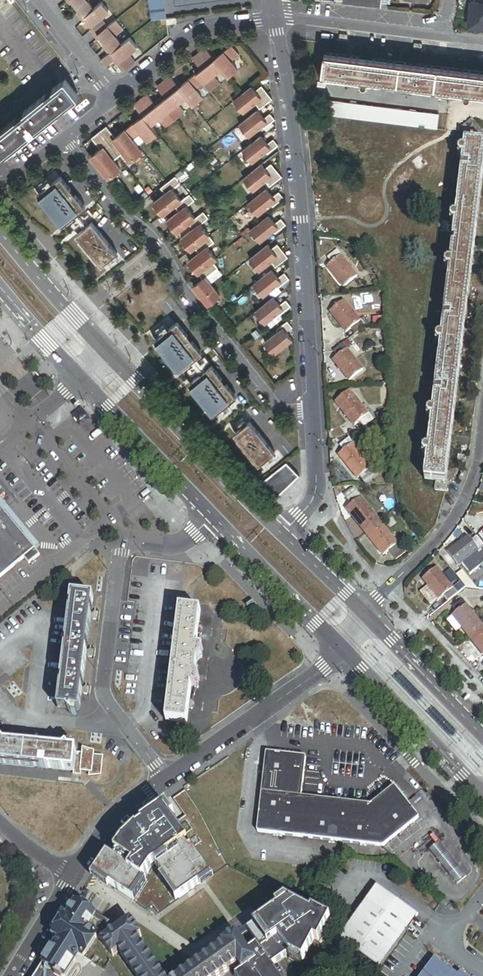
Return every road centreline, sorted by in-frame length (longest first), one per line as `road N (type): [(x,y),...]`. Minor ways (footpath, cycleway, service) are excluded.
road 1 (residential): [(274,18),(301,221),(309,409)]
road 2 (residential): [(62,143),(121,215),(159,244),(179,286),(280,409),(309,409)]
road 3 (residential): [(131,539),(117,568),(103,687),(166,781)]
road 4 (residential): [(365,615),(445,532),(468,490),(482,406)]
road 5 (secondary): [(281,534),(109,355)]
road 6 (residential): [(341,649),(166,781)]
road 7 (secondary): [(341,649),(481,794)]
road 8 (secondary): [(82,379),(213,517)]
road 9 (residential): [(274,18),(201,28),(112,97)]
road 10 (secondary): [(213,517),(341,649)]
road 11 (residential): [(444,39),(274,18)]
road 12 (secondary): [(482,734),(365,615)]
road 13 (secondary): [(109,355),(0,232)]
road 14 (residential): [(32,423),(131,539)]
road 15 (residential): [(309,409),(315,497),(281,534)]
road 16 (residential): [(166,781),(117,819),(77,872)]
road 17 (secondary): [(0,286),(82,379)]
road 18 (residential): [(112,97),(36,0)]
road 19 (residential): [(77,872),(13,975)]

